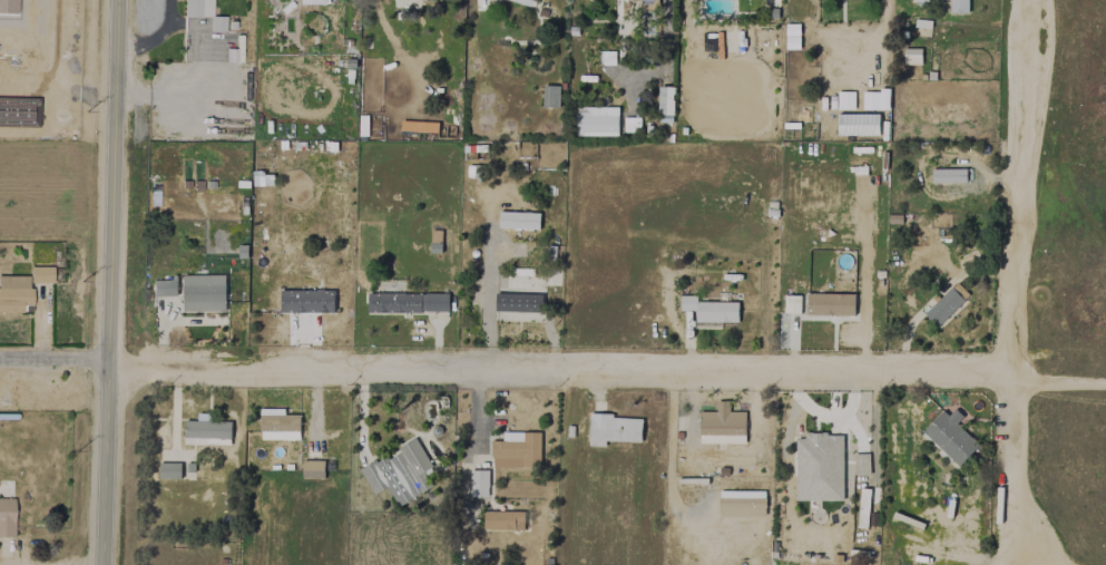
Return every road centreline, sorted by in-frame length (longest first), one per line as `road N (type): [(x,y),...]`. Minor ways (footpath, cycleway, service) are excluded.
road 1 (residential): [(1105,378),(0,359)]
road 2 (residential): [(1007,564),(1028,0)]
road 3 (residential): [(101,564),(119,0)]

